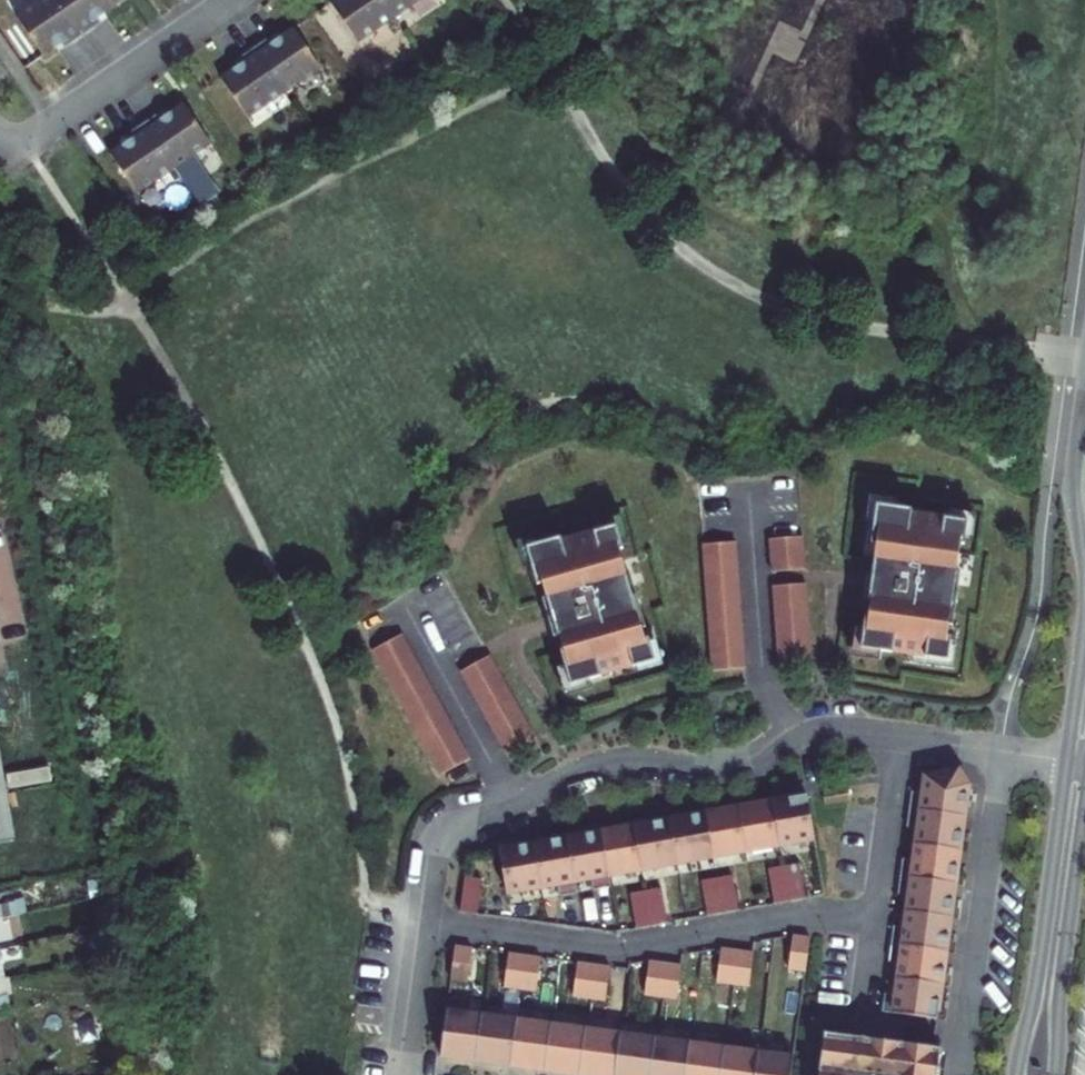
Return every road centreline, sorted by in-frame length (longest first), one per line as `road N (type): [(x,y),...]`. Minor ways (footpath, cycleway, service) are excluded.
road 1 (residential): [(897,735),(827,729),(741,764),(623,758),(586,766),(448,828),(434,857),(424,925)]
road 2 (residential): [(424,925),(604,948),(815,916),(873,920)]
road 3 (primary): [(1067,760),(1037,981),(1015,1074)]
road 4 (residential): [(0,134),(16,141),(35,135),(231,0)]
road 5 (primary): [(1056,1074),(1084,807)]
road 6 (primary): [(1084,384),(1072,495),(1084,592)]
road 7 (residential): [(873,920),(897,735)]
road 8 (residential): [(1067,760),(897,735)]
road 9 (residential): [(424,925),(404,1074)]
road 10 (primary): [(1084,619),(1067,760)]

